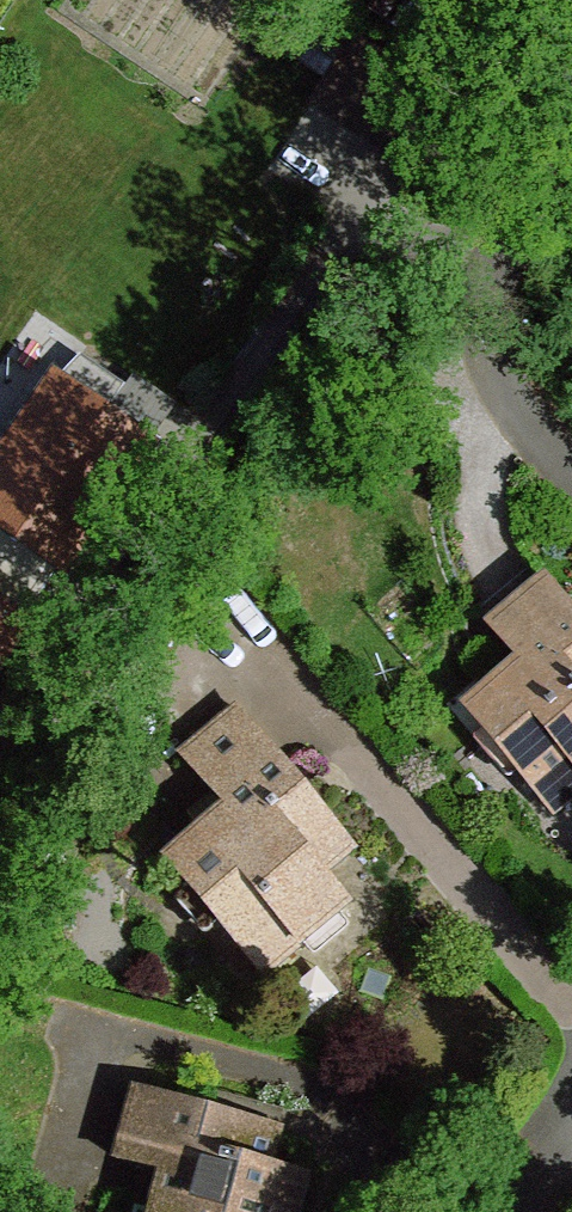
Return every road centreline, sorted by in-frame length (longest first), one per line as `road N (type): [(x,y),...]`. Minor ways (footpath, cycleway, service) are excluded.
road 1 (residential): [(571,468),(502,387),(488,284),(571,140)]

